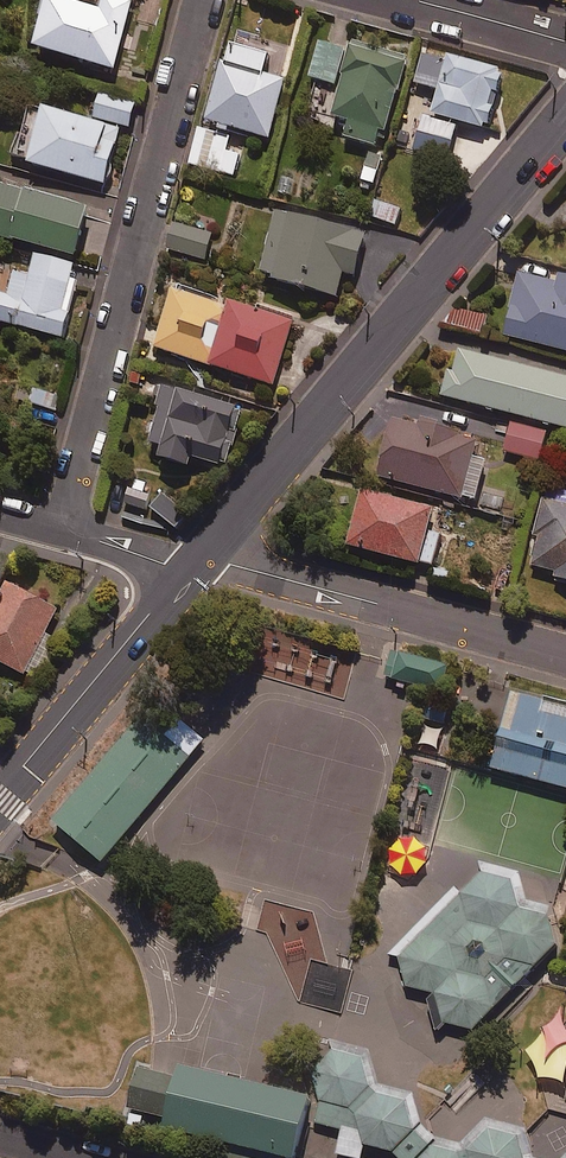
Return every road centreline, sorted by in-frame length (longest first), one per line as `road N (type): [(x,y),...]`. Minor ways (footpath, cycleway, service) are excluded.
road 1 (tertiary): [(183,567),(565,103)]
road 2 (tertiary): [(565,138),(207,566)]
road 3 (residential): [(67,531),(203,0)]
road 4 (residential): [(565,658),(230,566),(207,566)]
road 5 (tertiary): [(207,566),(0,817)]
road 6 (tertiary): [(0,788),(183,567)]
road 7 (residential): [(402,0),(565,43)]
road 8 (residential): [(67,531),(183,567)]

